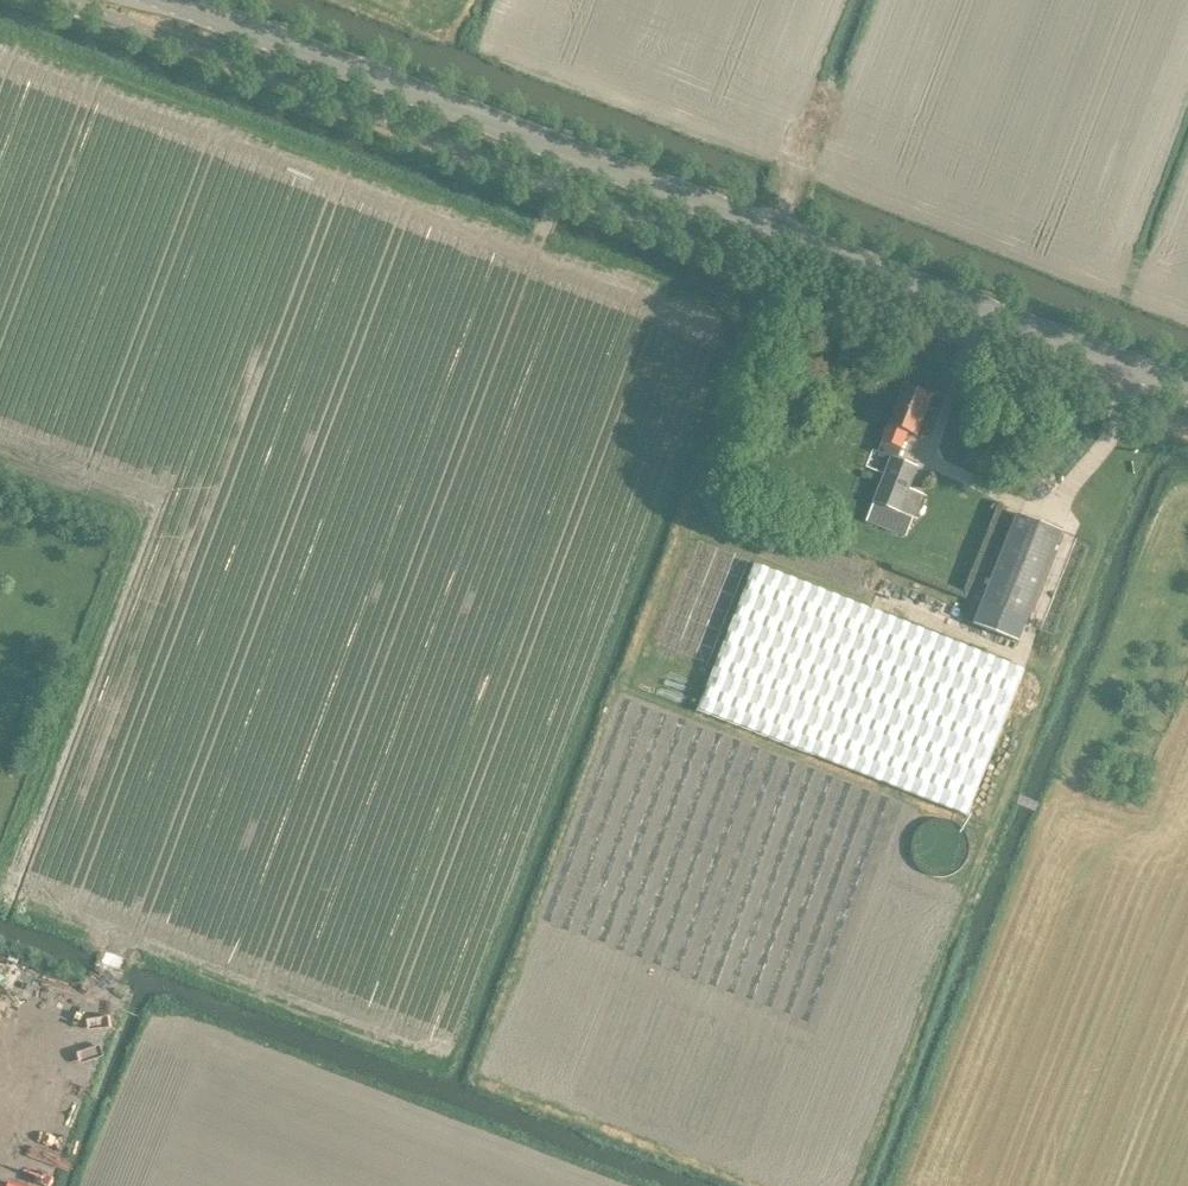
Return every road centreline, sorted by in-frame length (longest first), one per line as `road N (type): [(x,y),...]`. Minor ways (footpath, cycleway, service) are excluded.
road 1 (tertiary): [(1187,387),(175,0)]

